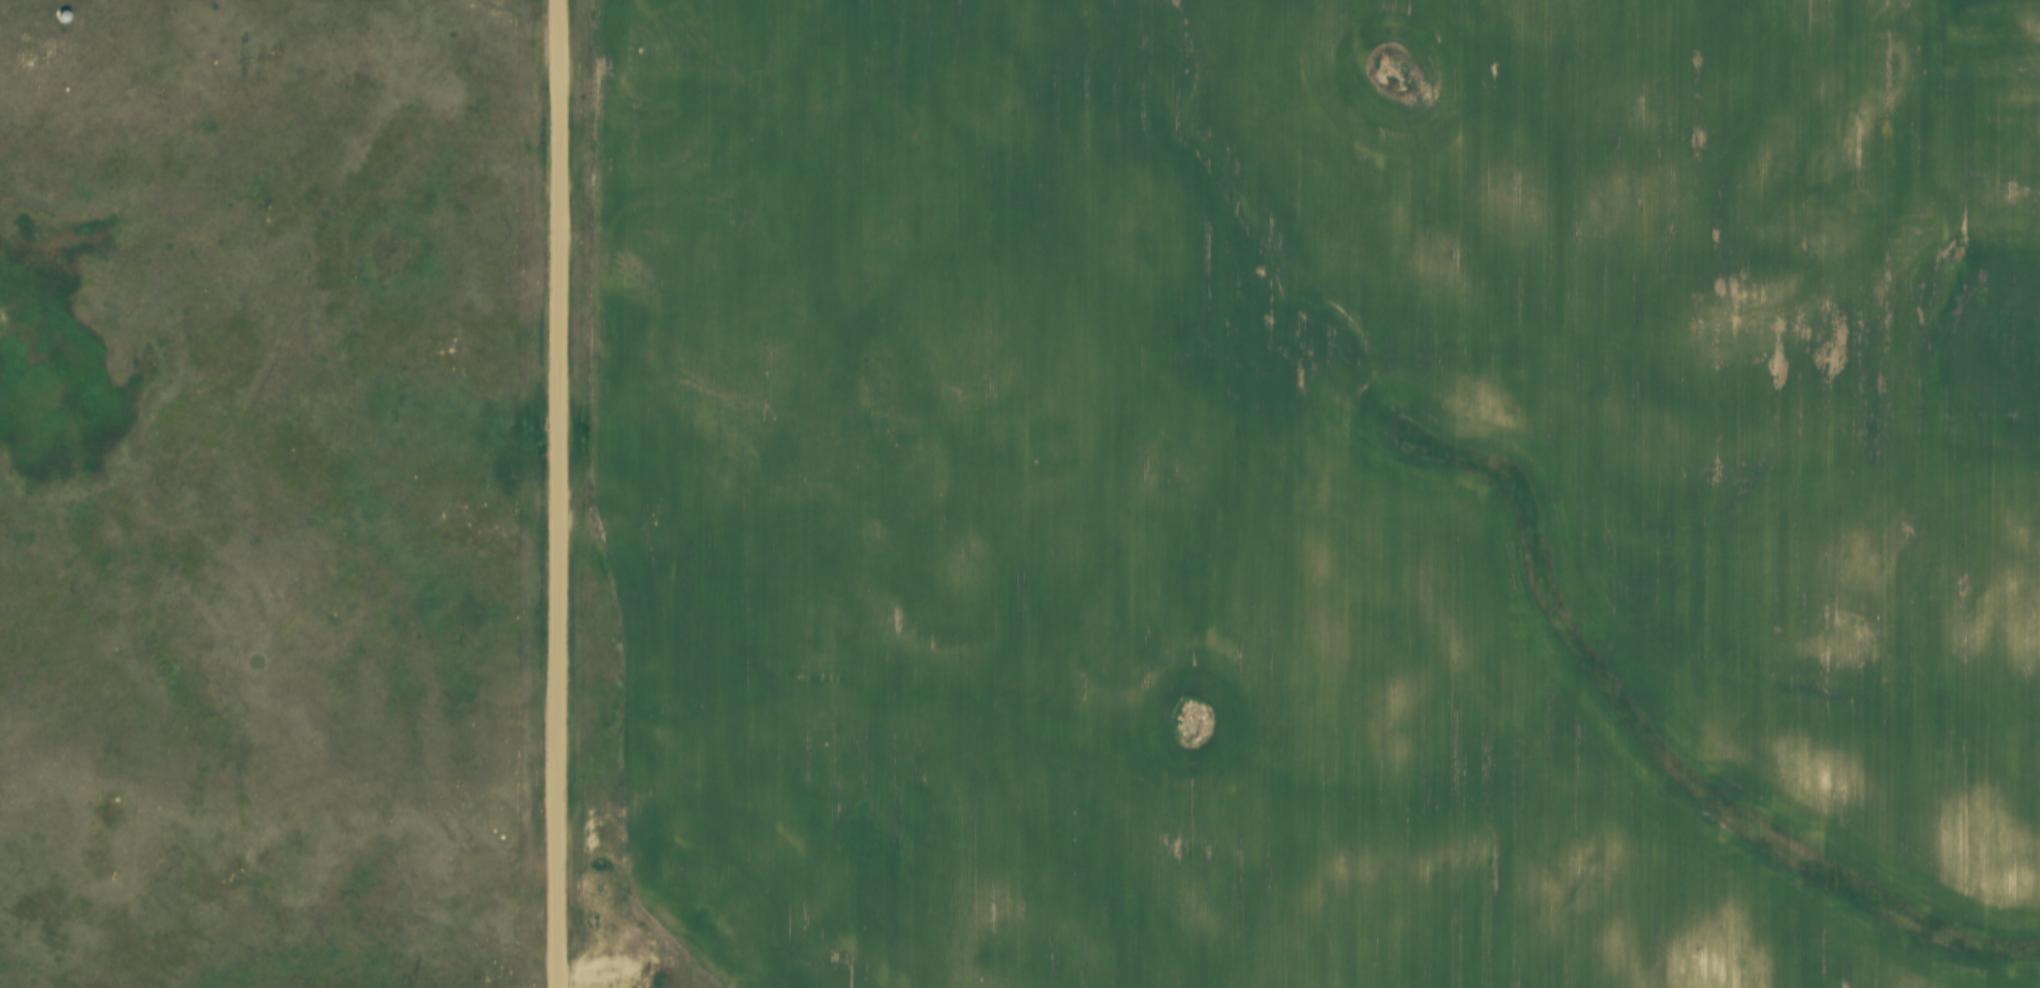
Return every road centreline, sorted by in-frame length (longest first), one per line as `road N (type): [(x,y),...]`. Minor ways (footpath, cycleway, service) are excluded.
road 1 (residential): [(559,987),(559,0)]

